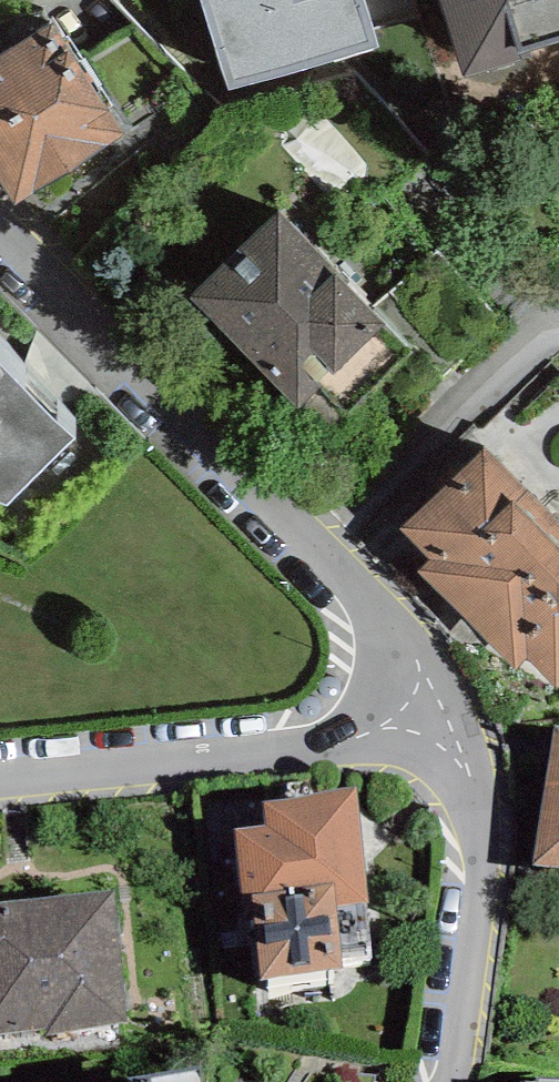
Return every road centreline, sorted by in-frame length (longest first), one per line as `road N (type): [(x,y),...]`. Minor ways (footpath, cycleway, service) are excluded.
road 1 (unclassified): [(0,229),(126,367),(356,590),(439,712)]
road 2 (unclassified): [(439,712),(323,747),(0,778)]
road 3 (unclassified): [(450,1081),(483,857),(439,712)]

